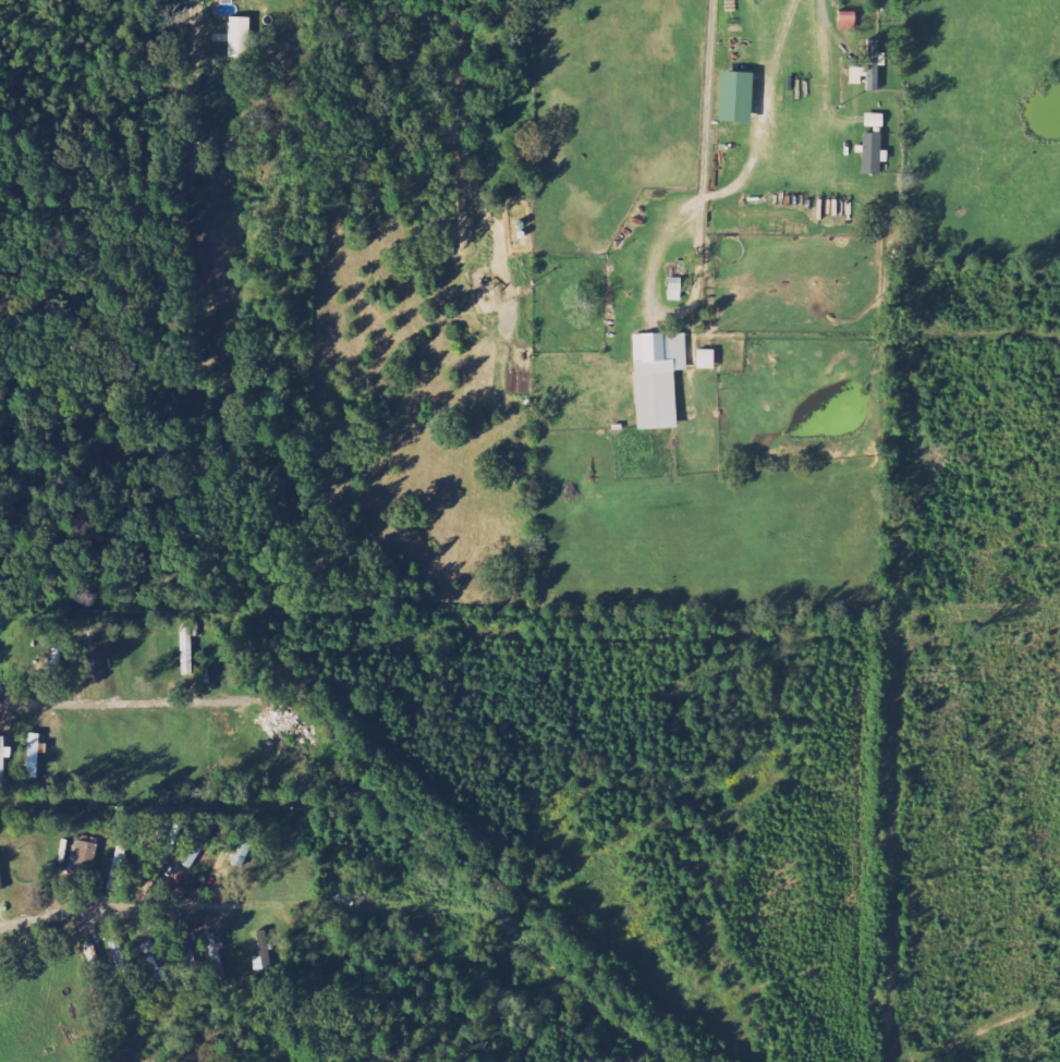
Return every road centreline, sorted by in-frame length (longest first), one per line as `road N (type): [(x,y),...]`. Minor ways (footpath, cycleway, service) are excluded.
road 1 (residential): [(239,907),(483,916),(535,949),(660,1061)]
road 2 (residential): [(709,0),(697,283)]
road 3 (residential): [(261,700),(0,707)]
road 4 (residential): [(0,928),(102,911),(239,907)]

